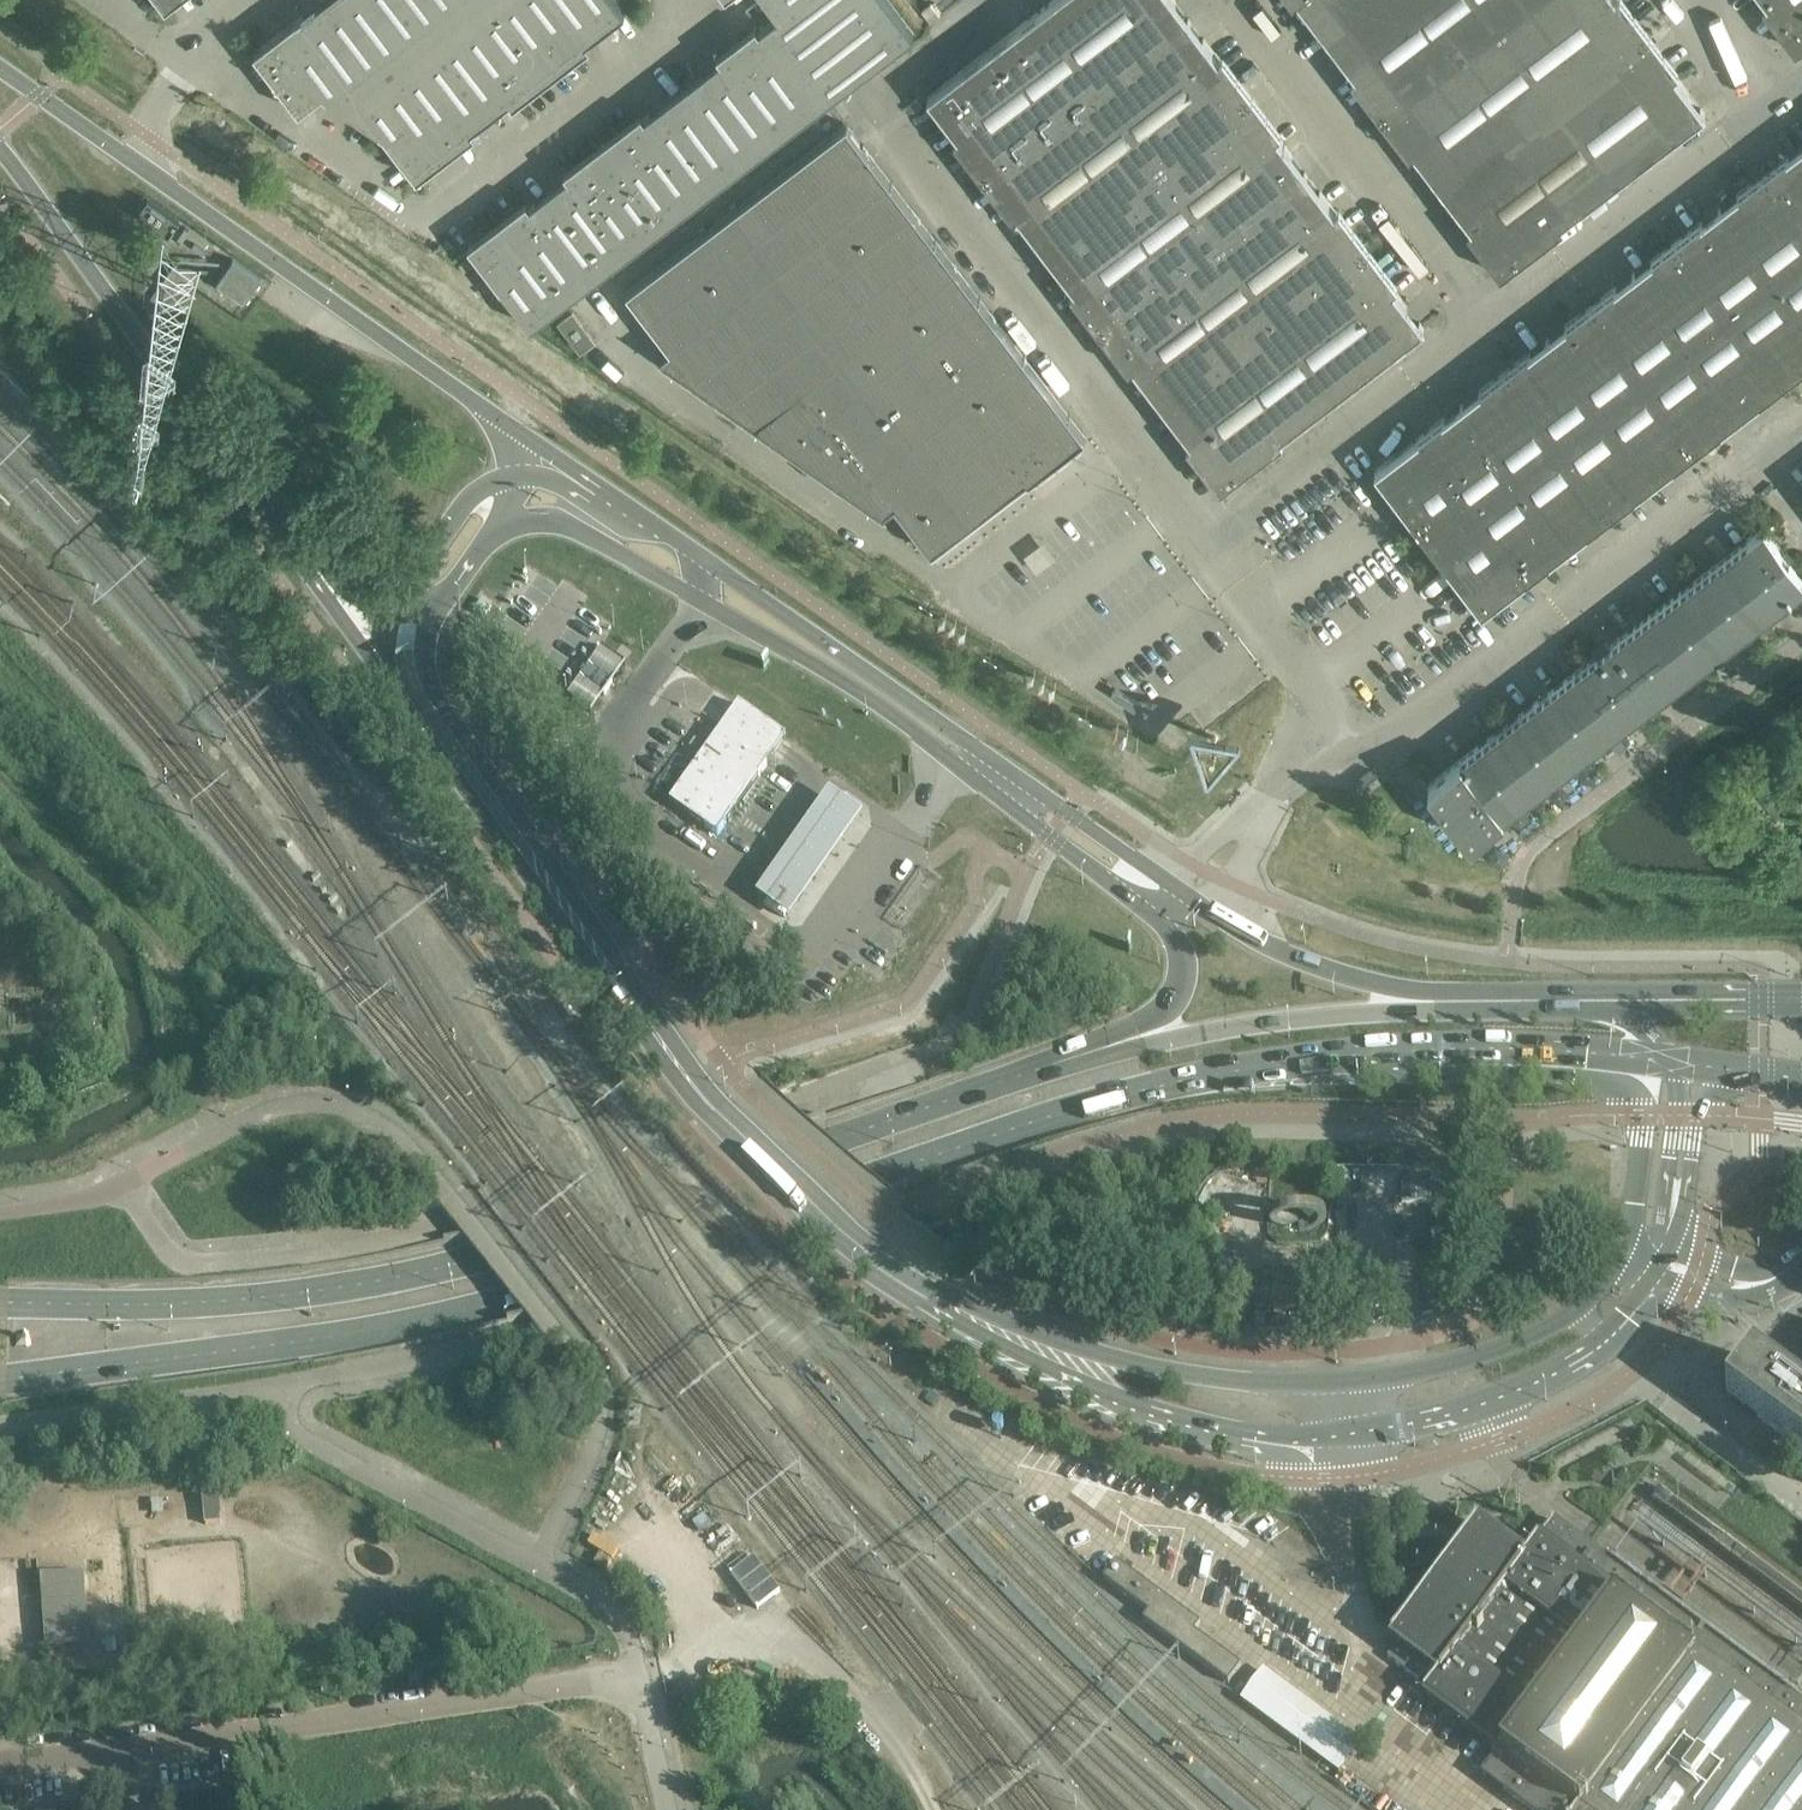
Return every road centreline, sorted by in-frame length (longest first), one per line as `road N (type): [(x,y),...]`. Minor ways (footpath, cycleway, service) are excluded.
road 1 (primary): [(0,1379),(351,1333),(507,1300),(1161,1084),(1311,1061),(1604,1059)]
road 2 (primary): [(1101,1047),(440,1267),(224,1300),(0,1301)]
road 3 (secondary): [(913,1283),(949,1316),(1130,1408),(1252,1438),(1405,1425),(1488,1402),(1591,1353),(1654,1281)]
road 4 (secondary): [(496,527),(532,517),(571,525),(832,674),(1157,916)]
road 5 (secondary): [(1625,1246),(1589,1297),(1535,1333),(1435,1367),(1282,1386),(1170,1372),(1044,1336),(956,1293),(913,1283)]
road 6 (secondary): [(1173,884),(700,553),(534,457)]
road 7 (primary): [(1801,1009),(1373,1013),(1101,1047)]
road 8 (unclassified): [(1204,540),(871,104),(982,19)]
road 9 (secondary): [(534,457),(516,430),(0,68)]
road 10 (unclassified): [(638,1674),(0,1763)]
road 11 (secondary): [(0,146),(216,441),(360,627),(381,639)]
road 12 (primary): [(1801,986),(1397,985),(1251,938),(1199,904)]
road 13 (unclassified): [(1801,431),(1408,731),(1375,740),(1341,718)]
road 14 (secondary): [(381,639),(387,678),(420,728),(616,995),(692,1080)]
road 15 (secondary): [(692,1080),(644,995),(433,689),(428,622)]
road 16 (unclassified): [(1483,328),(1235,0)]
road 17 (unclassified): [(1774,108),(1483,328)]
road 18 (unclassified): [(1483,328),(1204,540)]
road 19 (secondary): [(692,1080),(765,1166),(913,1283)]
road 20 (secondary): [(534,457),(458,511),(381,639)]
road 21 (unclassified): [(1341,718),(1204,540)]
road 22 (secondary): [(1604,1059),(1627,1071),(1644,1104),(1625,1246)]
road 23 (secondary): [(1671,1248),(1697,1116),(1714,1090),(1742,1071)]
road 24 (primary): [(1157,916),(1180,952),(1178,988),(1159,1014),(1101,1047)]
road 25 (primary): [(1604,1059),(1742,1071)]
road 26 (tertiary): [(1654,1281),(1746,1303),(1770,1293),(1777,1277)]
road 27 (unclassified): [(1199,904),(1231,883),(1246,860),(1268,819),(1270,796)]
road 28 (unclassified): [(1693,0),(1774,108)]
road 29 (unclassified): [(1270,796),(1249,806),(1173,884)]

